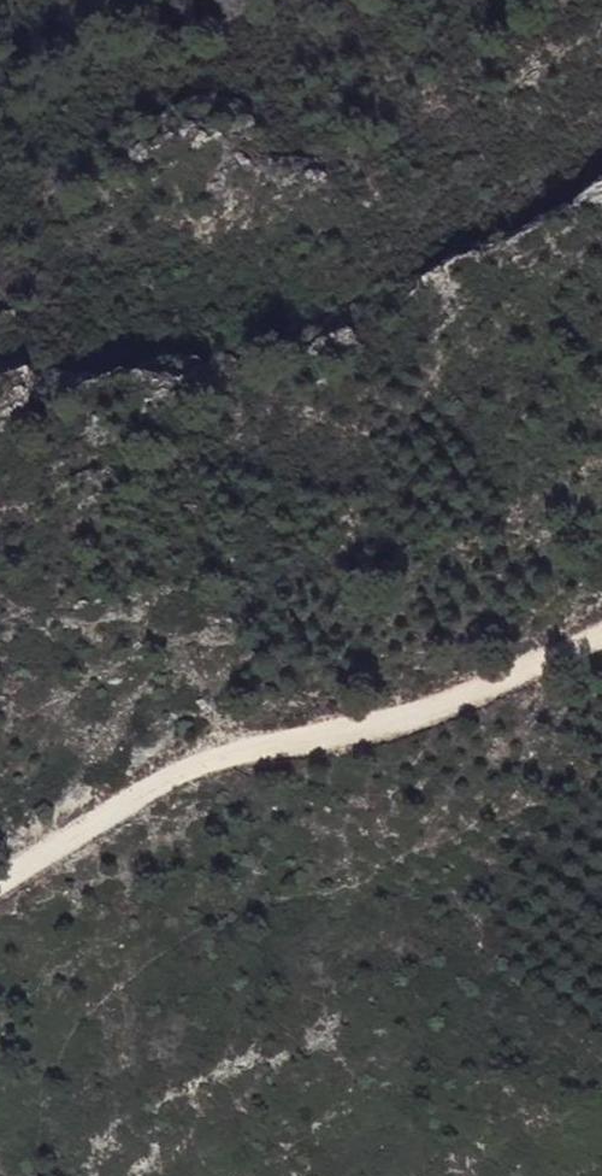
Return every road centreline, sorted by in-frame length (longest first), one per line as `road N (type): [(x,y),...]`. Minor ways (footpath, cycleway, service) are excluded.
road 1 (track): [(0,887),(154,784),(275,743),(381,732),(601,630)]

